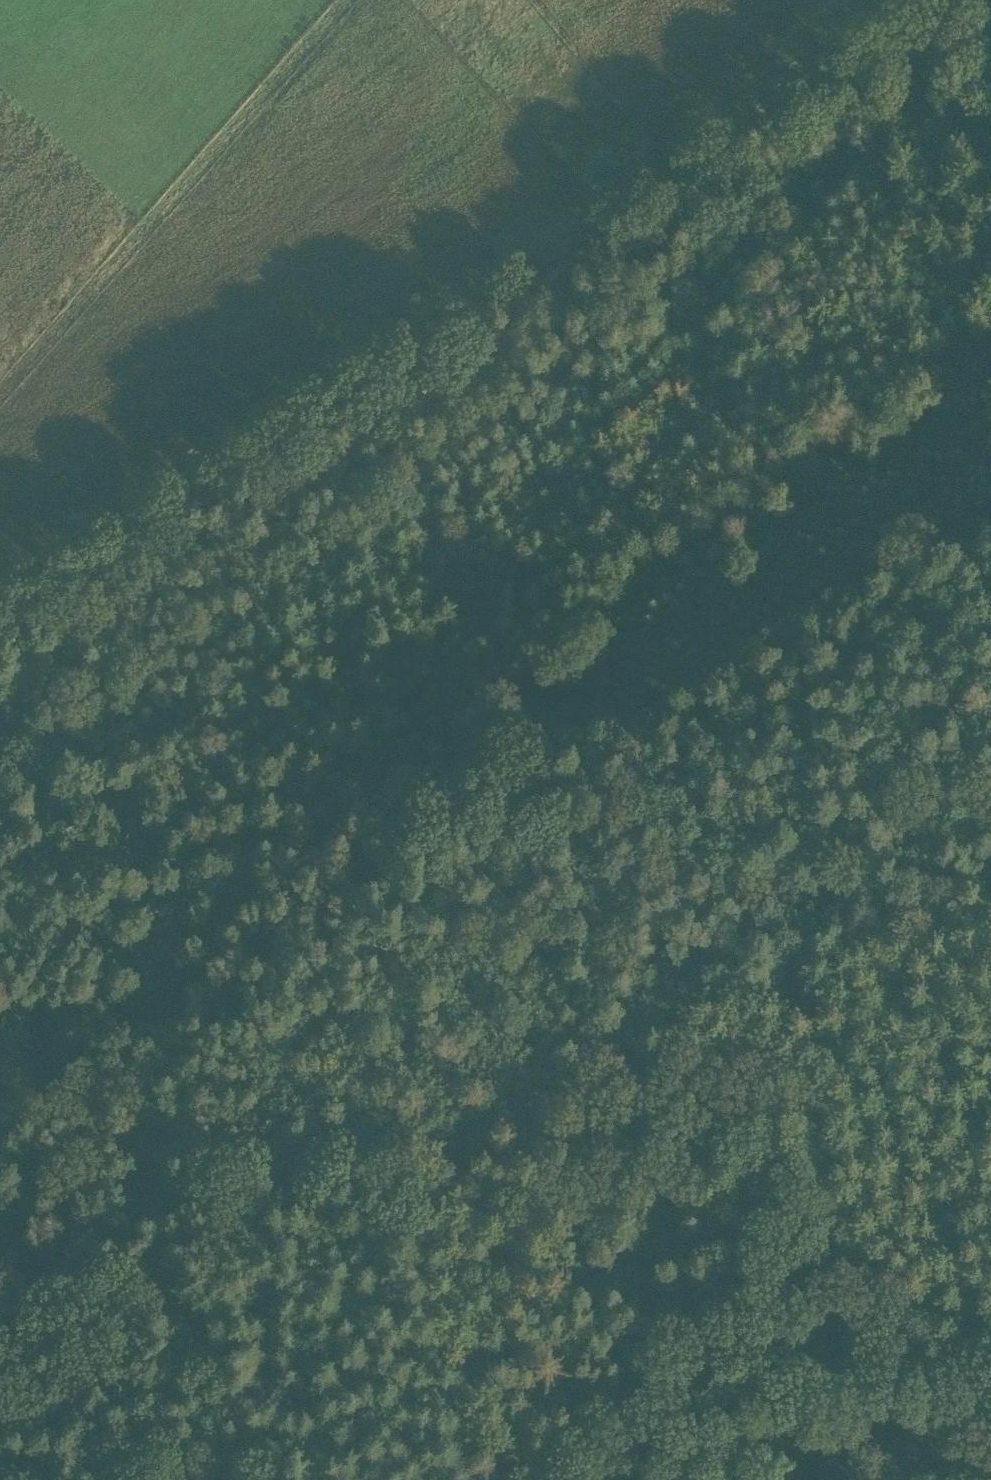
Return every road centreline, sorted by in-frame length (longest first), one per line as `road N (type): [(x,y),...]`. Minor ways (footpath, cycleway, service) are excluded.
road 1 (track): [(988,0),(0,636)]
road 2 (track): [(553,1479),(730,1296),(780,1208),(769,1029),(777,1006),(990,918)]
road 3 (track): [(800,1479),(730,1296)]

